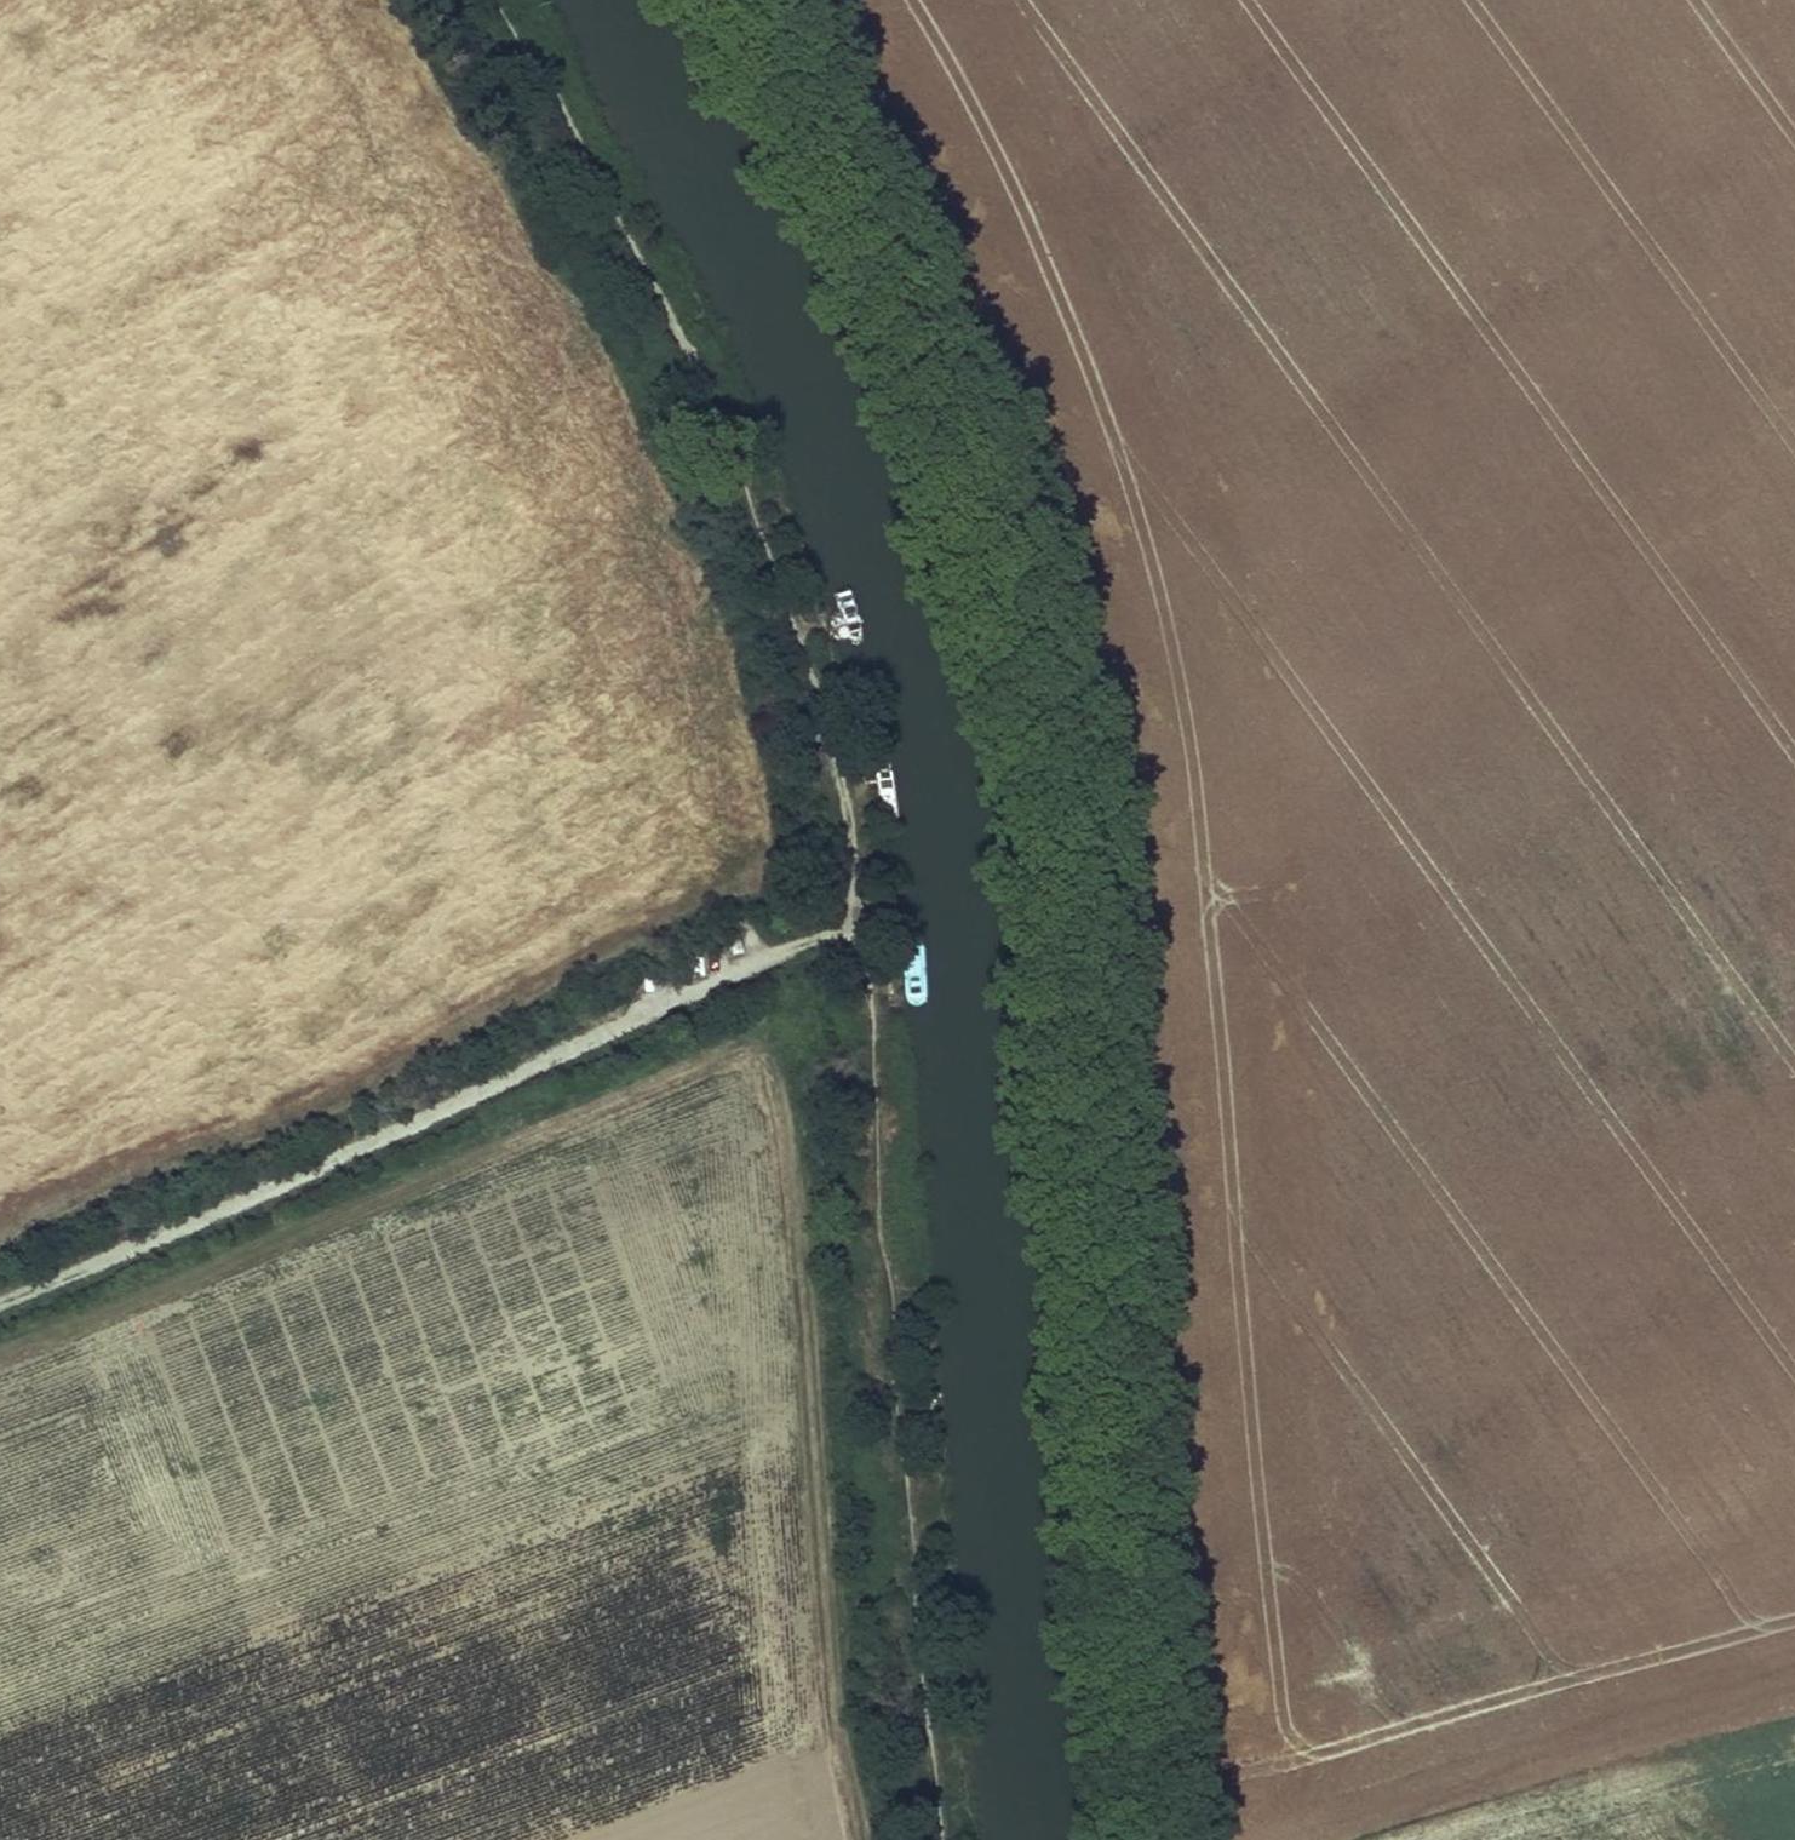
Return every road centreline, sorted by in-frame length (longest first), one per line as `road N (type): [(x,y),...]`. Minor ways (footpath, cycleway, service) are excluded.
road 1 (track): [(0,1301),(178,1234),(783,947),(860,929)]

